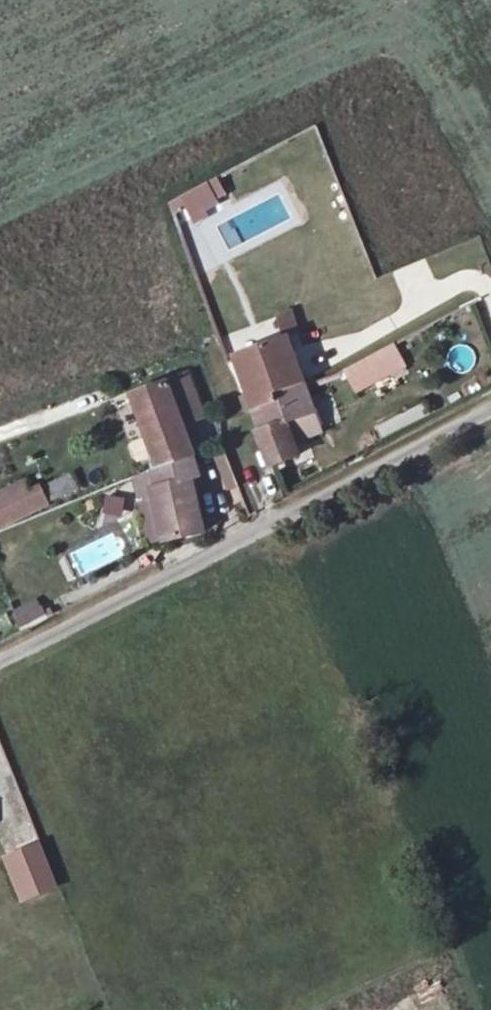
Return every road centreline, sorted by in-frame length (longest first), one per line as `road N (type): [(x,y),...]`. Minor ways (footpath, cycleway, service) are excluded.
road 1 (residential): [(0,661),(490,407)]

